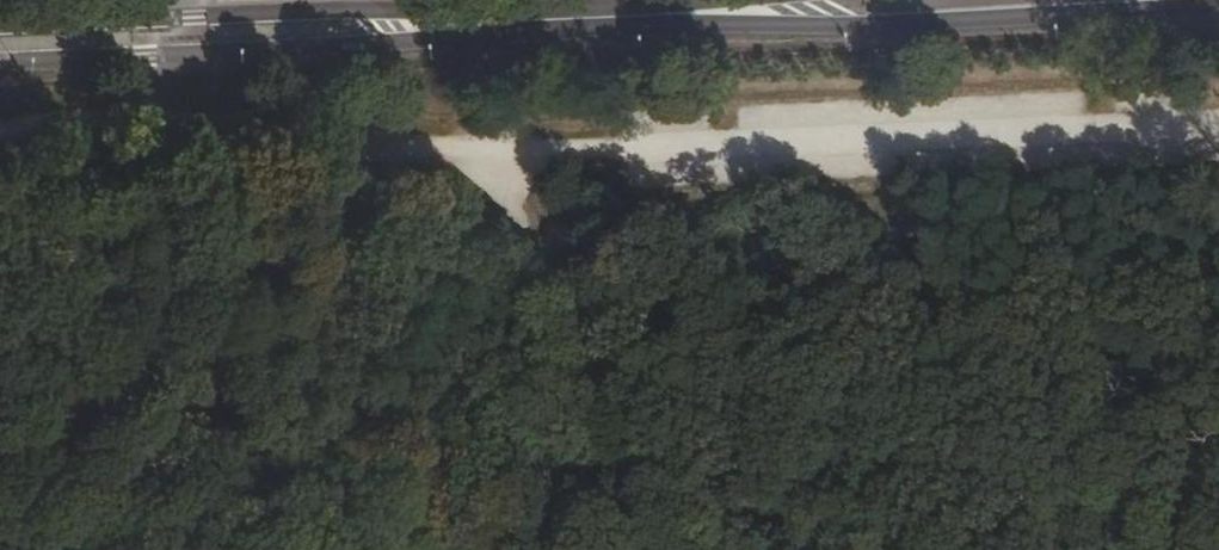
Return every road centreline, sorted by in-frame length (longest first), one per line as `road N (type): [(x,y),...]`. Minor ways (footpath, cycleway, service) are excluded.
road 1 (track): [(142,109),(400,140),(479,167),(636,335)]
road 2 (tertiary): [(0,69),(358,52),(535,20)]
road 3 (tertiary): [(535,20),(334,11),(0,25)]
road 4 (tertiary): [(688,13),(839,28),(1218,4)]
road 5 (track): [(228,549),(636,335)]
road 6 (track): [(636,335),(747,248),(949,189),(989,195)]
road 7 (track): [(636,335),(806,549)]
road 8 (track): [(989,195),(1218,228)]
road 9 (tertiary): [(535,20),(688,13)]

